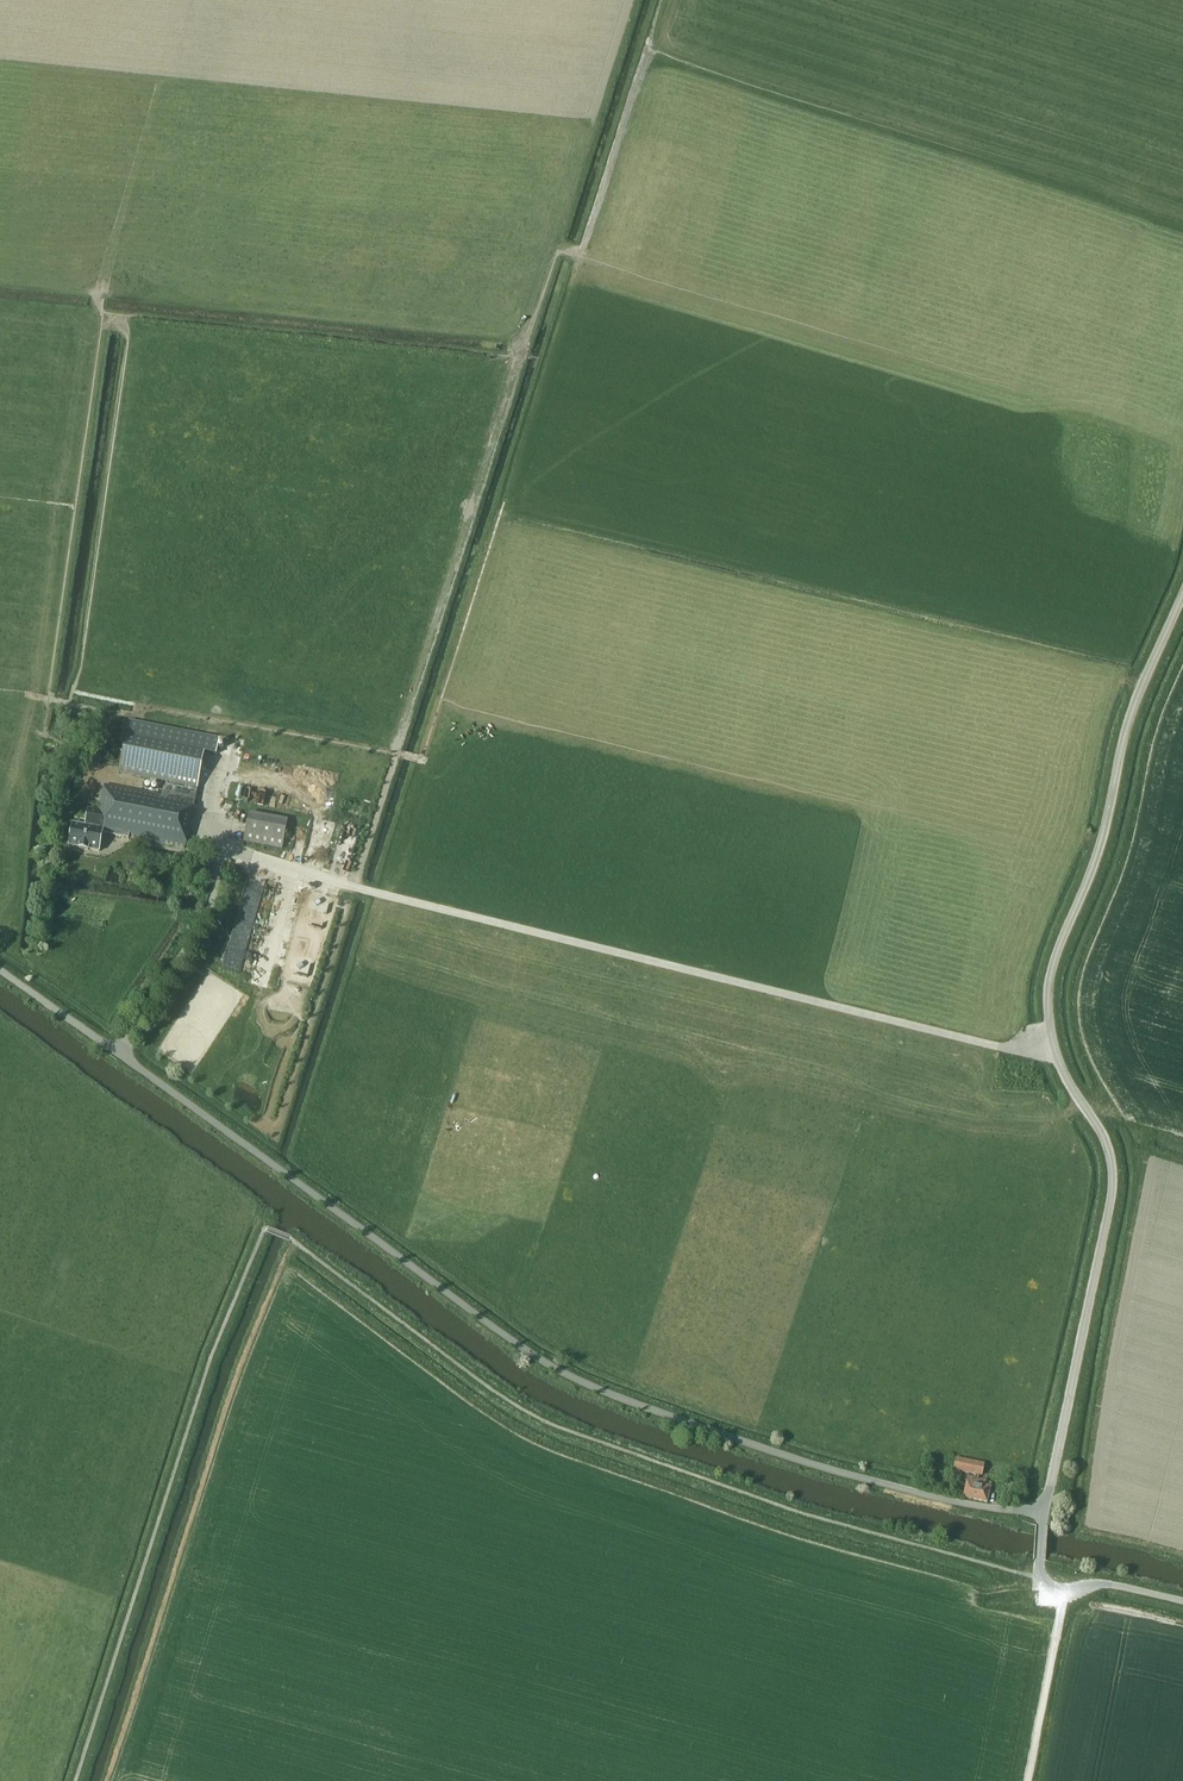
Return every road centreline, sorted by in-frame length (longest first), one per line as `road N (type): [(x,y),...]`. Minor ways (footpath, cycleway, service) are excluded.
road 1 (unclassified): [(1042,1515),(821,1466),(554,1368),(0,969)]
road 2 (unclassified): [(1042,1515),(1111,1190),(1103,1136),(1057,1058),(1050,980),(1101,841),(1131,710),(1182,593)]
road 3 (unclassified): [(1182,1601),(1111,1585),(1045,1584),(1042,1515)]

